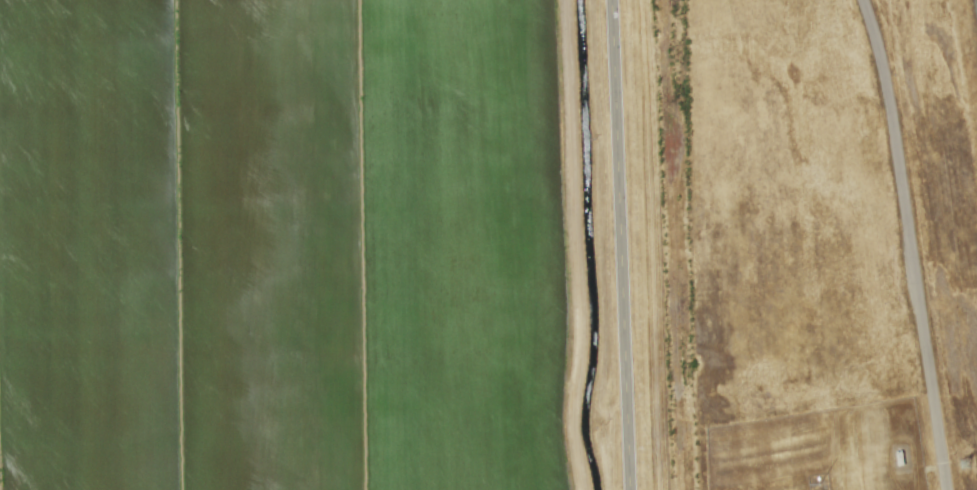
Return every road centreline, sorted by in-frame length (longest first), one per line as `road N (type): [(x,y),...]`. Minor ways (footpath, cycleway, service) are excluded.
road 1 (tertiary): [(611,0),(627,489)]

